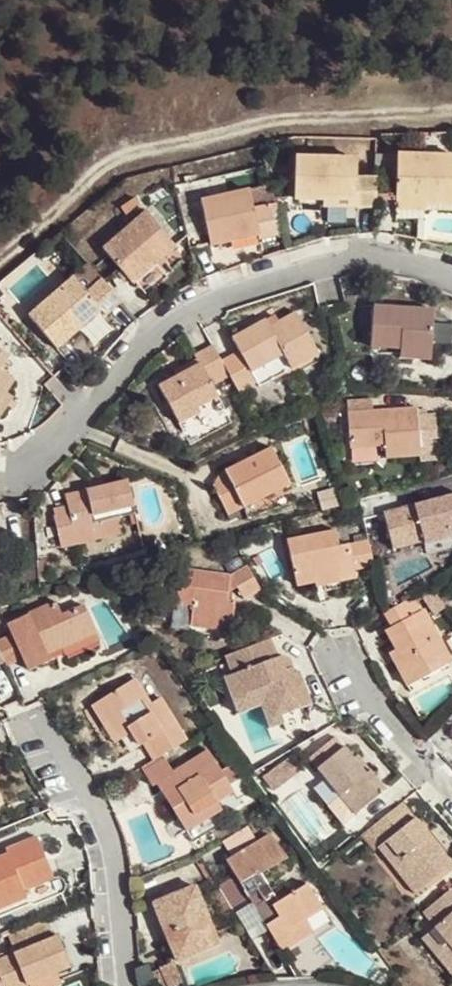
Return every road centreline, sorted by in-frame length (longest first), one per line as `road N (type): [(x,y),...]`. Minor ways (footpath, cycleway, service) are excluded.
road 1 (residential): [(451,275),(411,255),(326,257),(187,303),(65,423),(15,486)]
road 2 (residential): [(127,985),(105,840),(38,735)]
road 3 (residential): [(451,800),(371,711),(339,655)]

